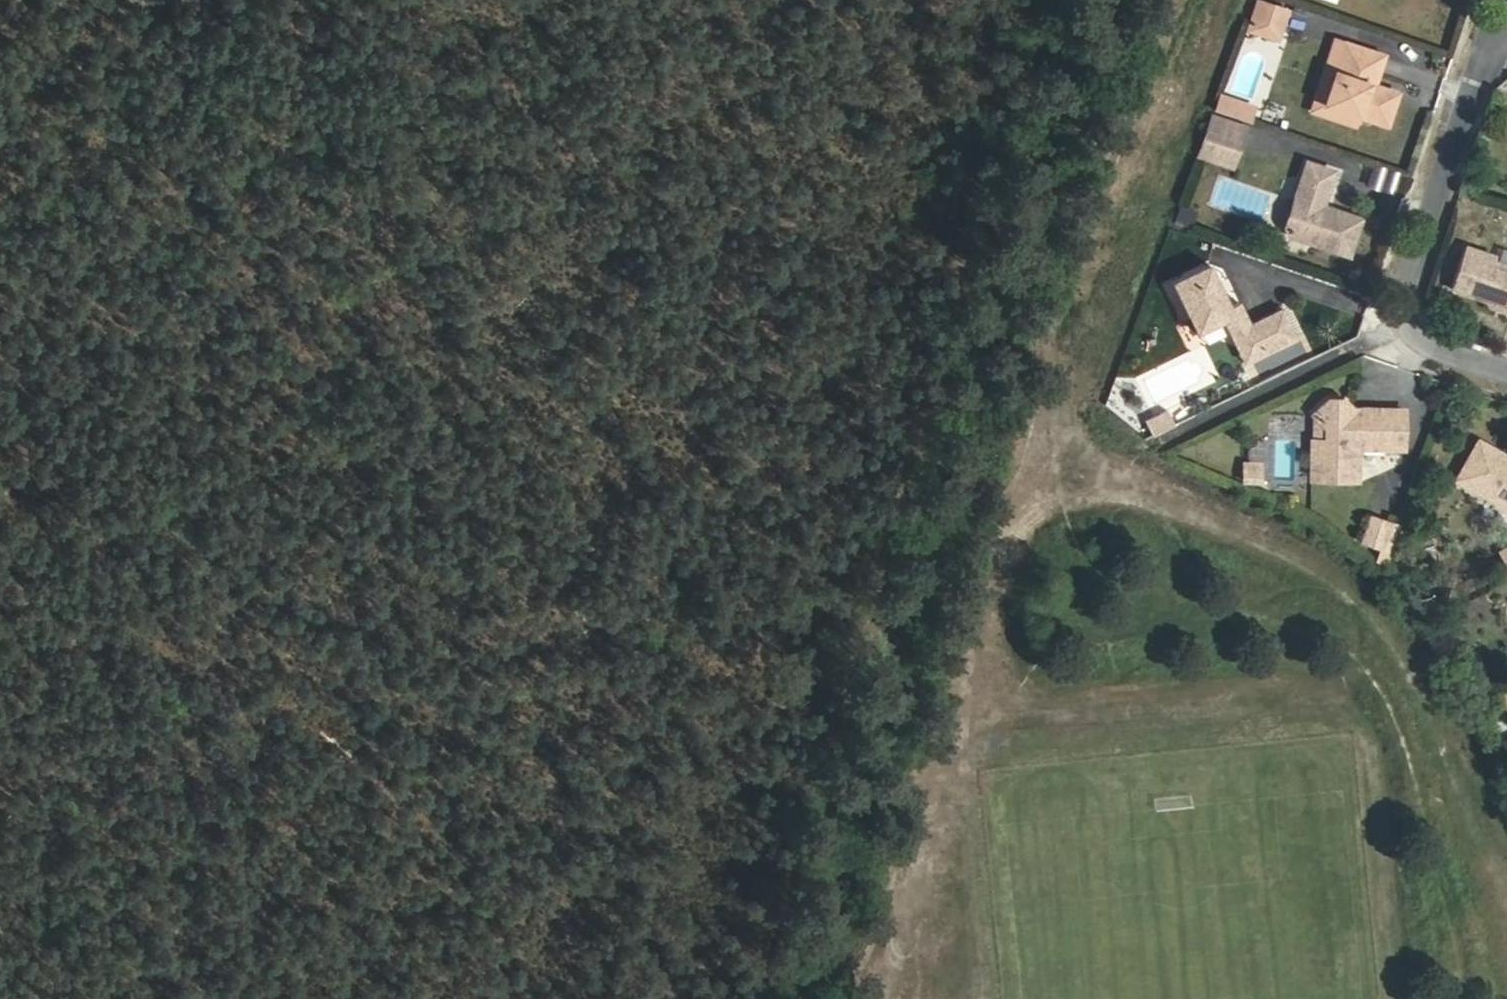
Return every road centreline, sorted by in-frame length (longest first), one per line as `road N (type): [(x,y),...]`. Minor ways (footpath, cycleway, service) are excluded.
road 1 (residential): [(1497,0),(1401,317),(1413,339),(1506,369)]
road 2 (track): [(1055,393),(1085,234),(1181,0)]

